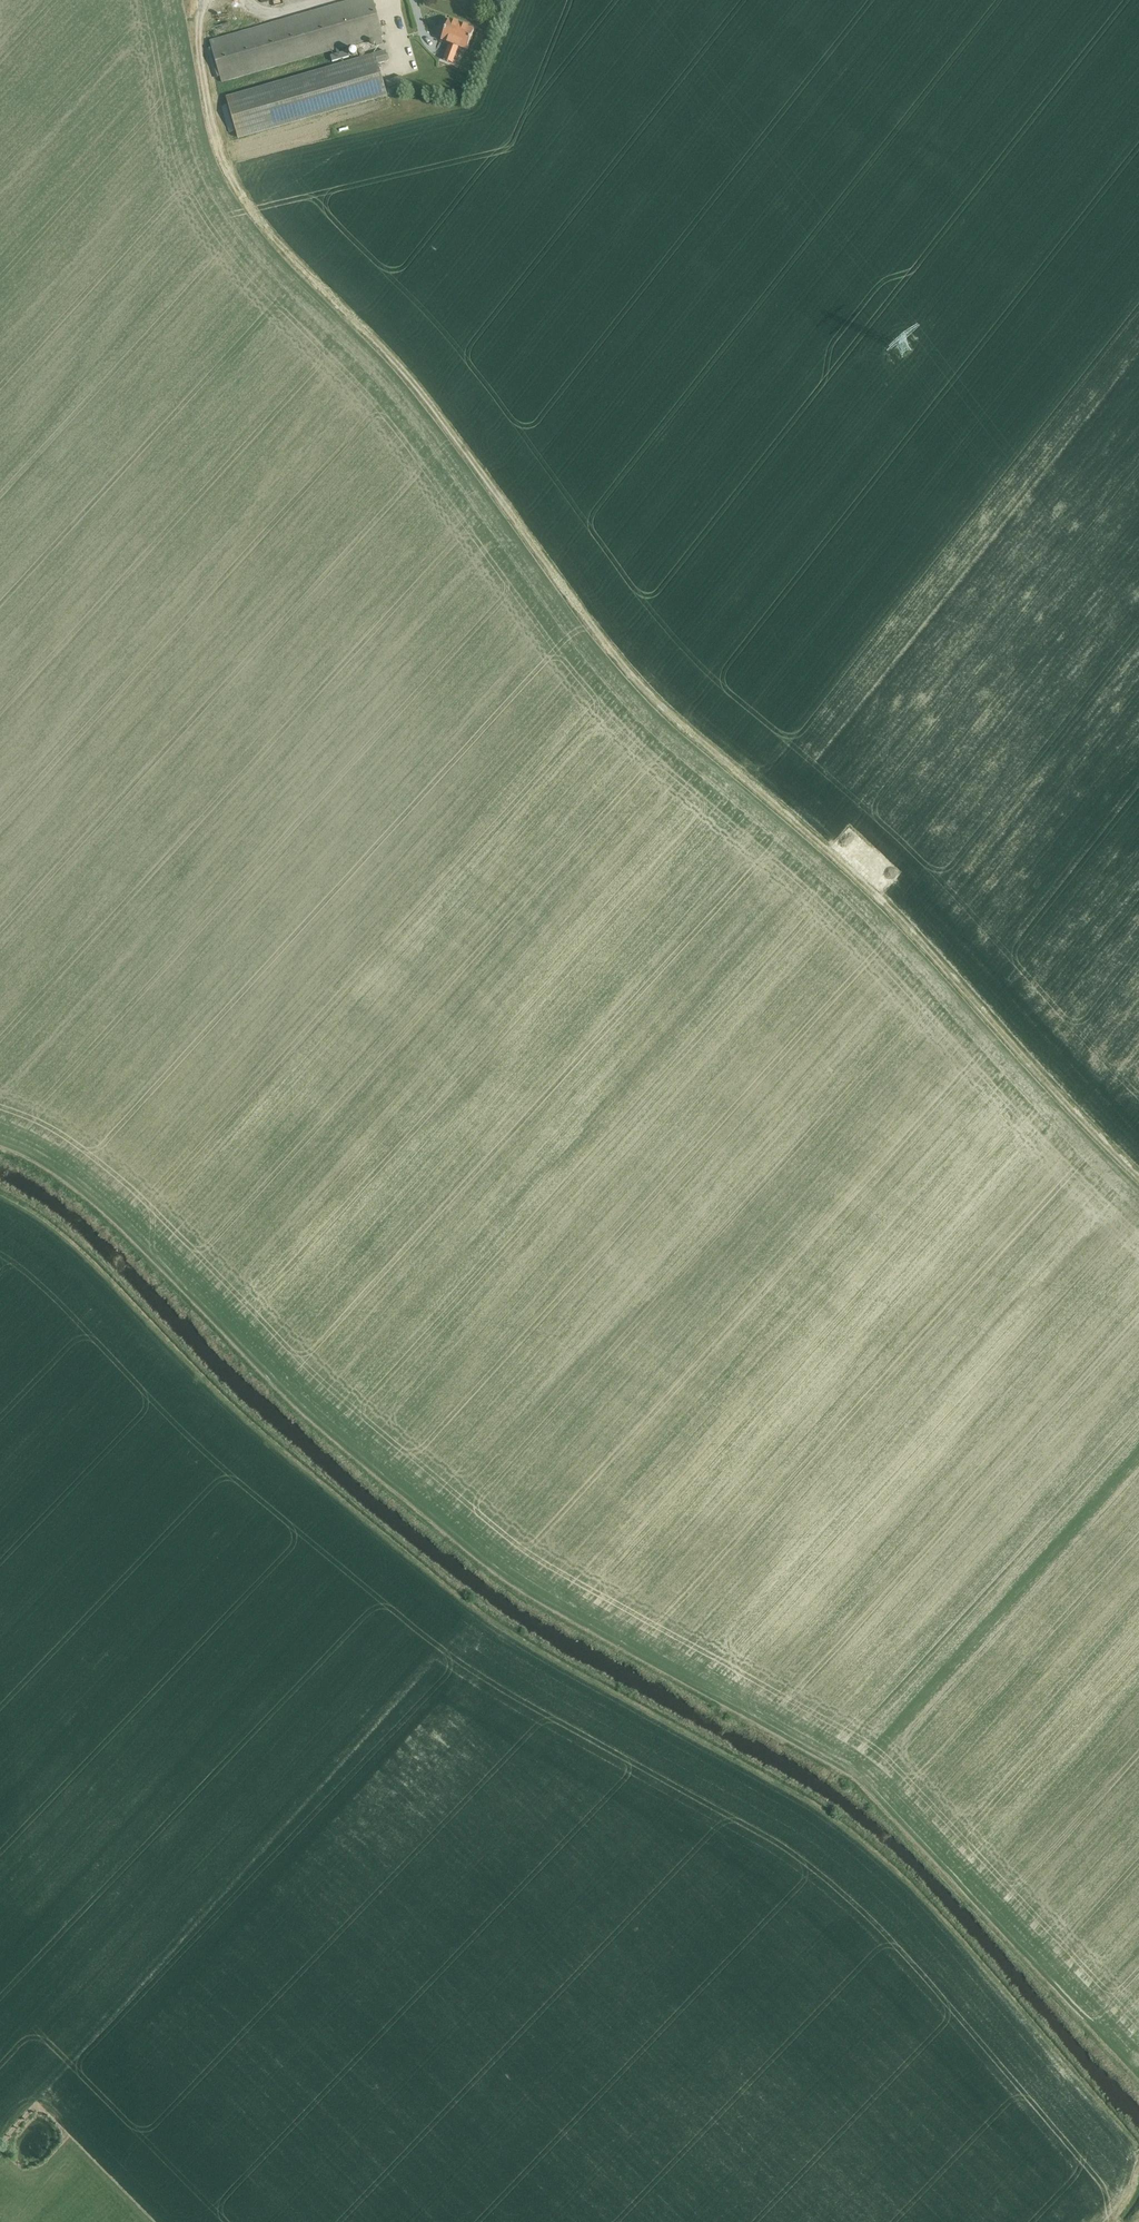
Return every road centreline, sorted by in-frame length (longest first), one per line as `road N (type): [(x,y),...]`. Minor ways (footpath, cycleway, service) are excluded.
road 1 (track): [(1138,1180),(873,896),(707,749),(605,641),(436,408),(236,189),(198,47),(201,0)]

